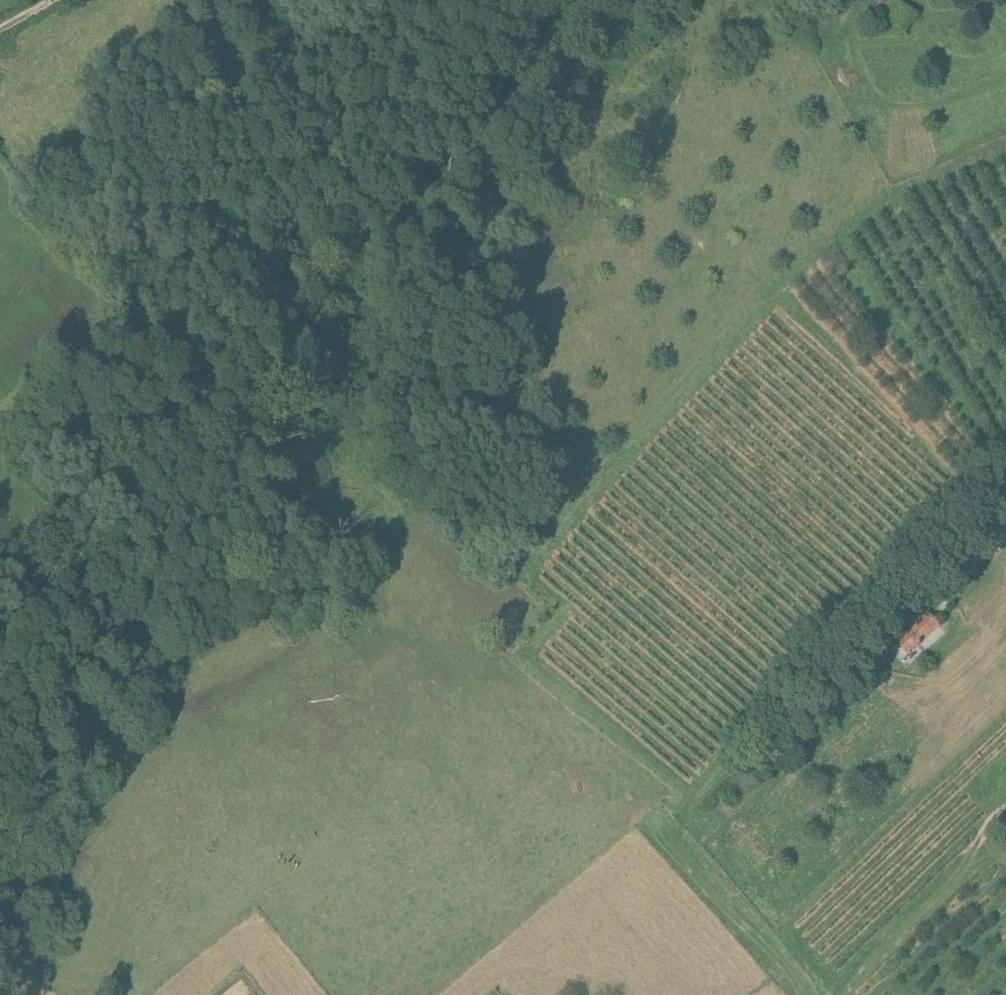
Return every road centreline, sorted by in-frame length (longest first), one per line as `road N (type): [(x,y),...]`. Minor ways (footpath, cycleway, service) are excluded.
road 1 (residential): [(715,797),(1005,479)]

